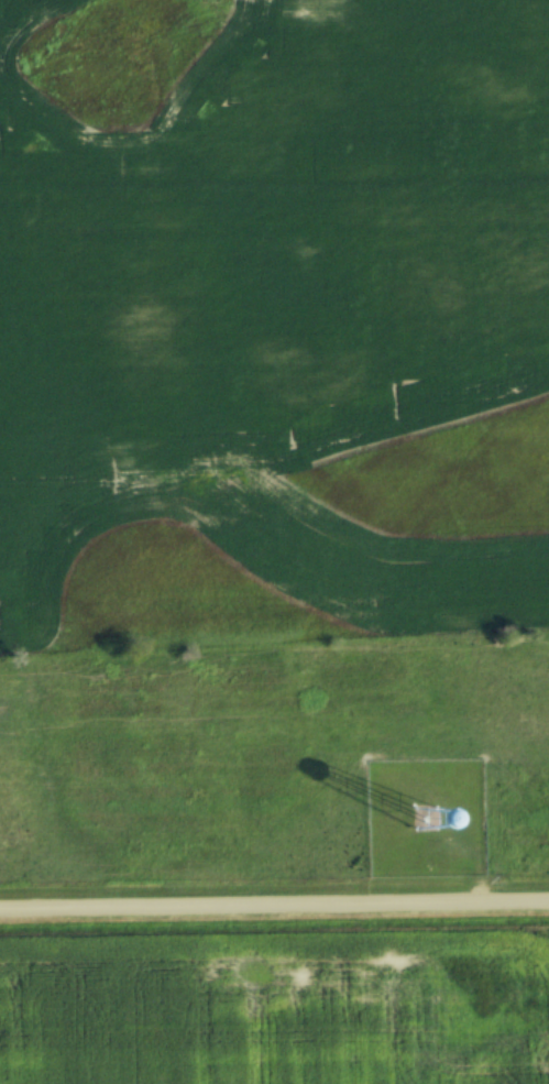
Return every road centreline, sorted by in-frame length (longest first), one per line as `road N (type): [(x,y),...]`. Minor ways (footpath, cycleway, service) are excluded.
road 1 (residential): [(0,917),(548,907)]

